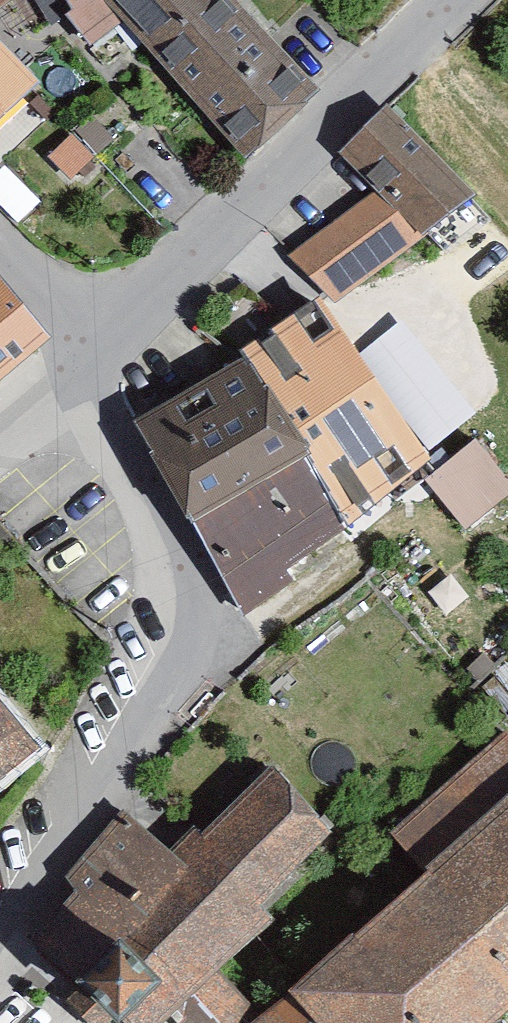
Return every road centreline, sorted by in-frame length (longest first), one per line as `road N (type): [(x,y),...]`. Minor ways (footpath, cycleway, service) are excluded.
road 1 (residential): [(0,981),(83,811),(165,706),(180,629),(145,491),(42,393)]
road 2 (residential): [(456,0),(99,335)]
road 3 (residential): [(0,246),(99,335)]

